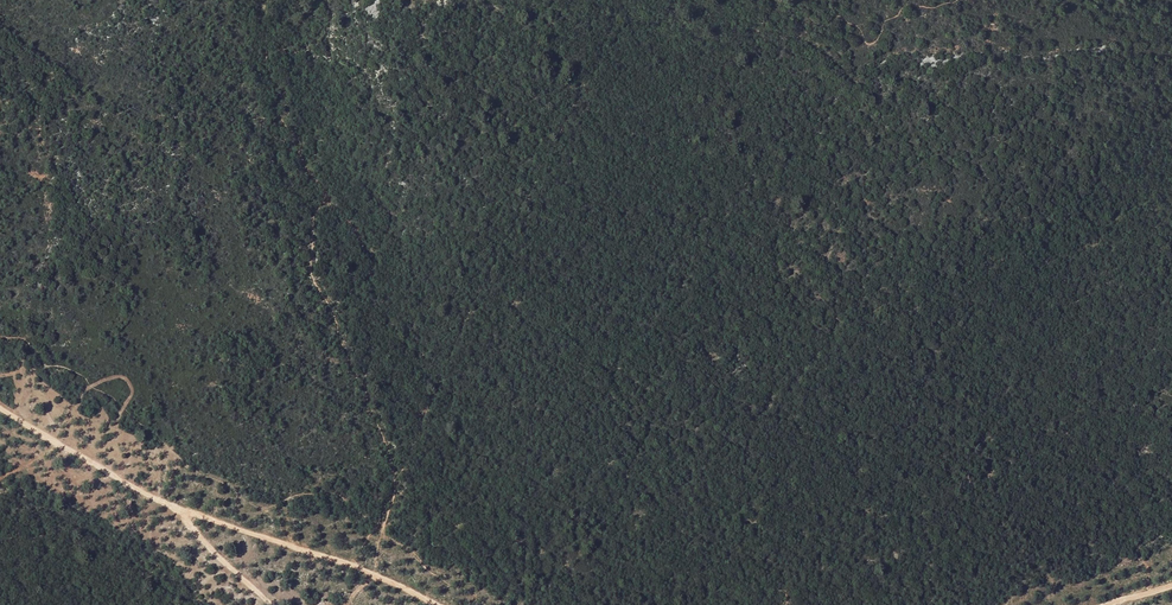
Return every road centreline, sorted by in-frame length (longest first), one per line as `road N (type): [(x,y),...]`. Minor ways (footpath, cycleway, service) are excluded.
road 1 (track): [(433,604),(352,566),(171,507)]
road 2 (track): [(0,401),(171,507)]
road 3 (track): [(171,507),(273,604)]

